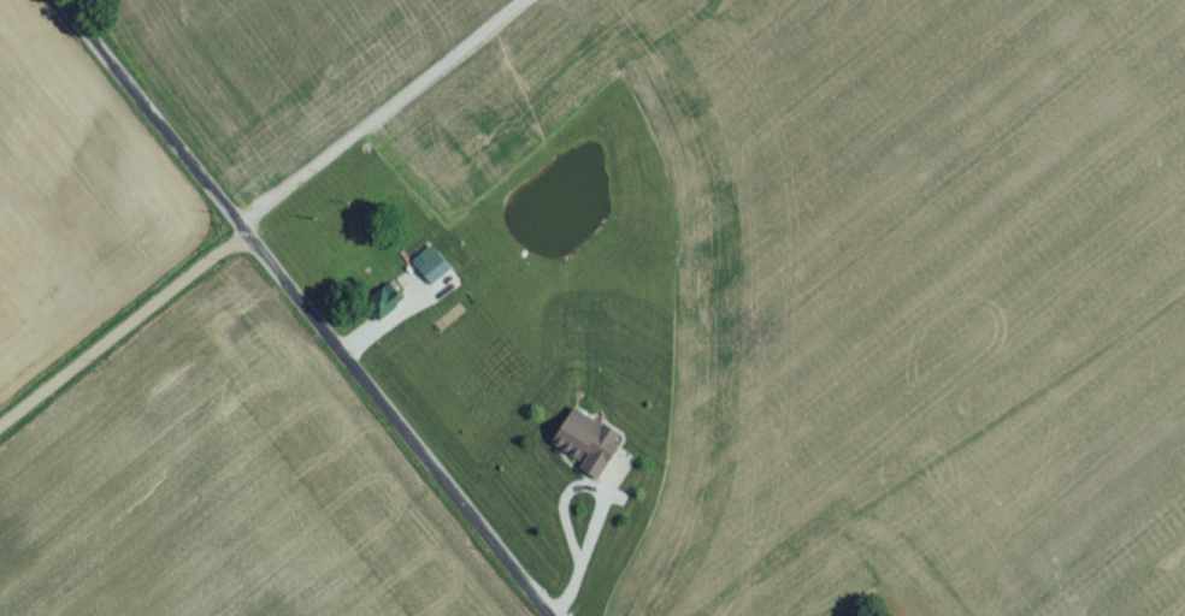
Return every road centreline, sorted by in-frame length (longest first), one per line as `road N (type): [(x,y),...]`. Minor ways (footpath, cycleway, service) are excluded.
road 1 (residential): [(0,426),(525,0)]
road 2 (residential): [(545,615),(236,236)]
road 3 (residential): [(236,236),(50,0)]

